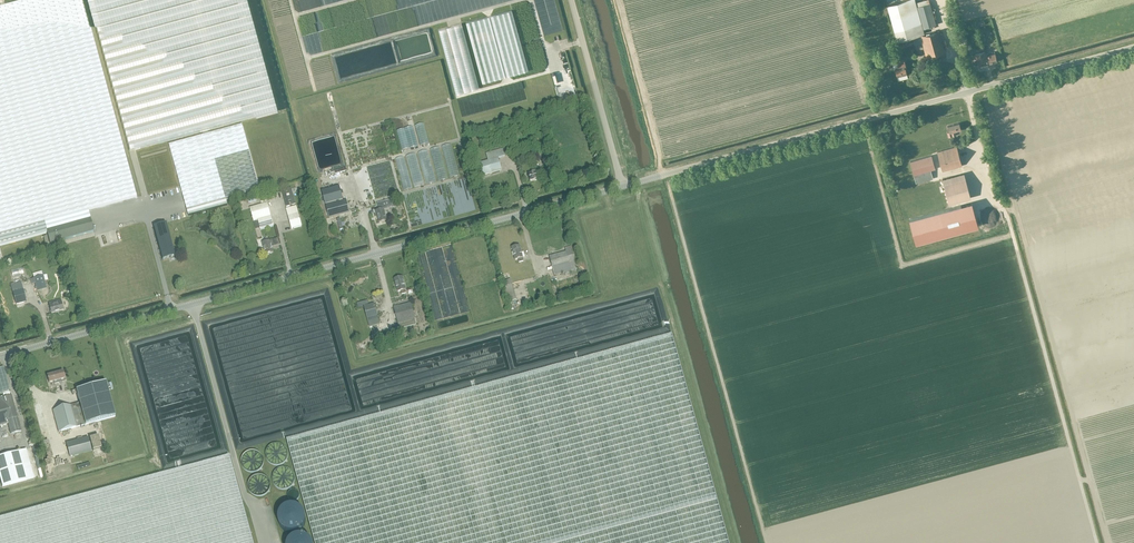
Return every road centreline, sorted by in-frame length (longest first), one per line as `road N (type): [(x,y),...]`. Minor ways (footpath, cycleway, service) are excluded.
road 1 (unclassified): [(622,186),(1133,47)]
road 2 (unclassified): [(192,304),(622,186)]
road 3 (unclassified): [(192,304),(264,542)]
road 4 (unclassified): [(0,356),(192,304)]
road 5 (unclassified): [(622,186),(571,0)]

